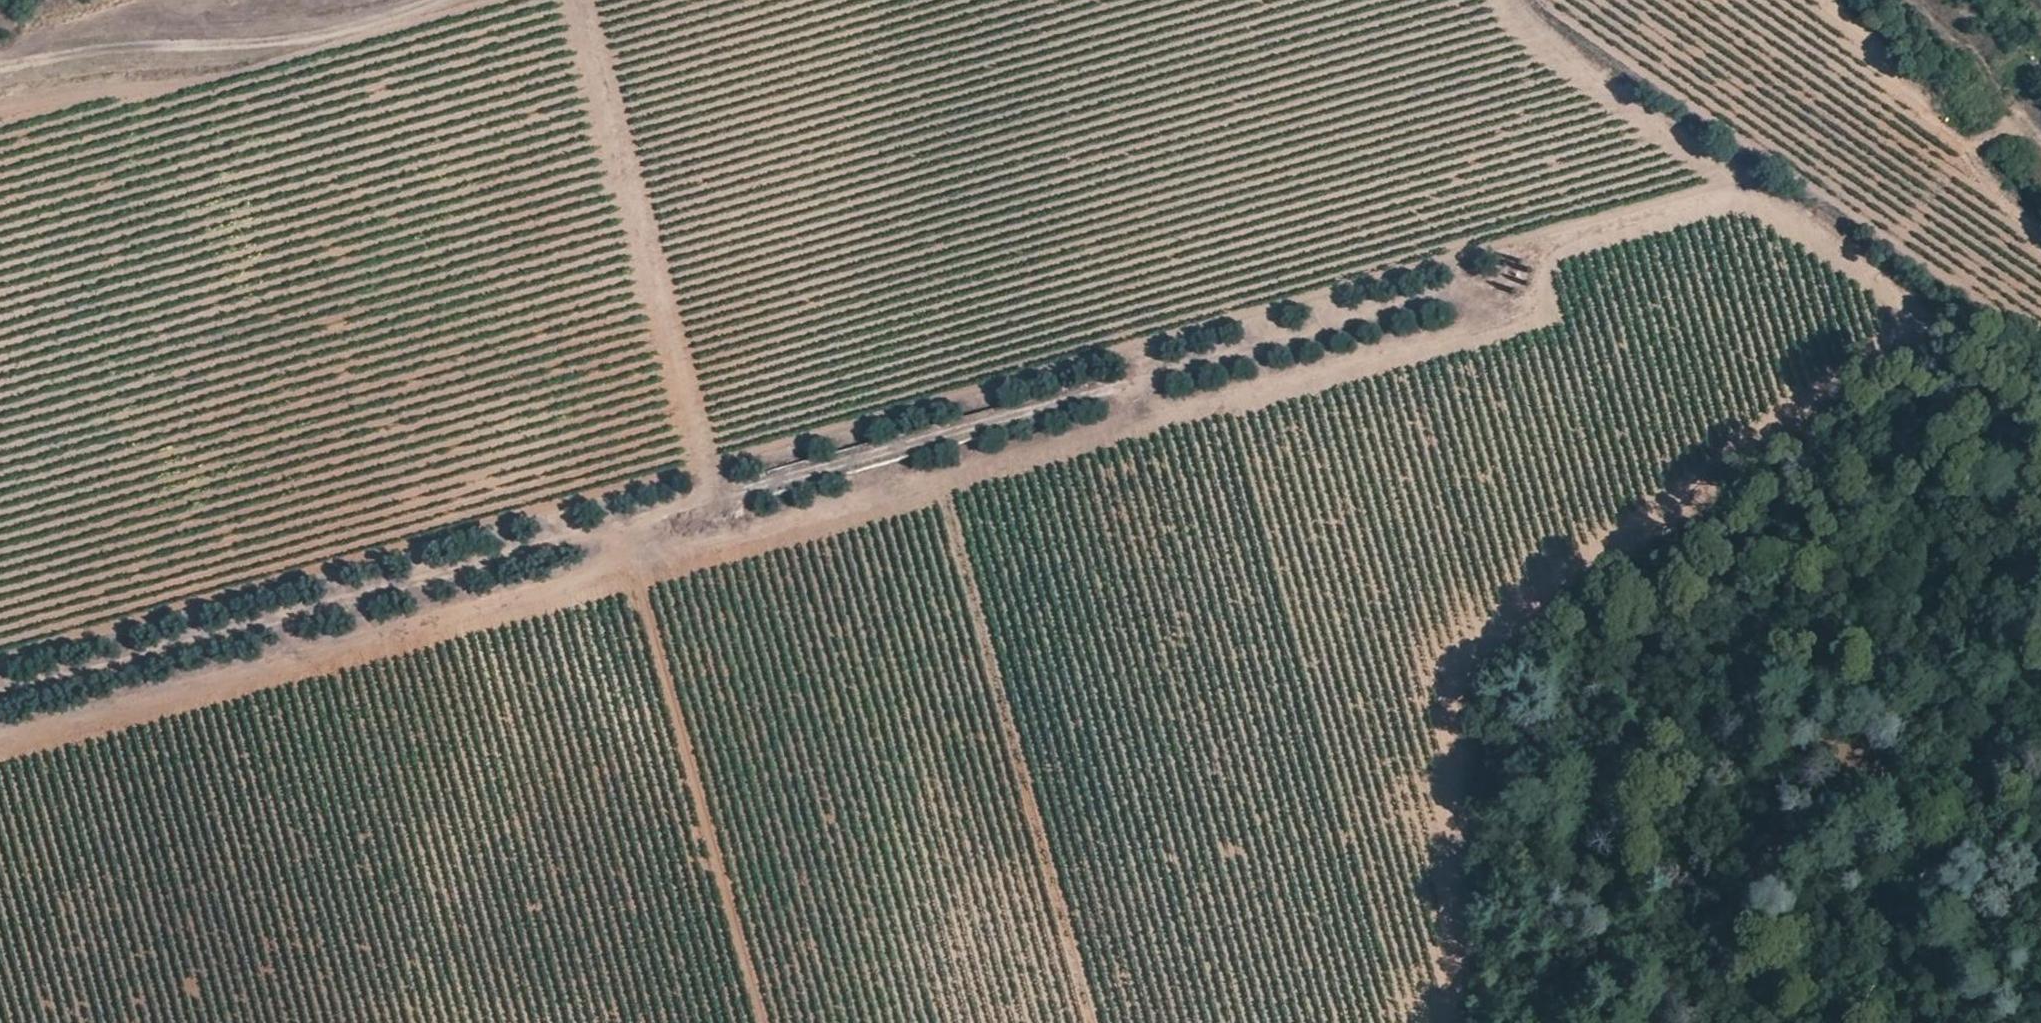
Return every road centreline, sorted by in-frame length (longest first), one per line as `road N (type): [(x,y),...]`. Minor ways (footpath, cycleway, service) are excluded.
road 1 (track): [(434,0),(332,33),(68,49),(0,64)]
road 2 (track): [(2040,142),(1913,0)]

